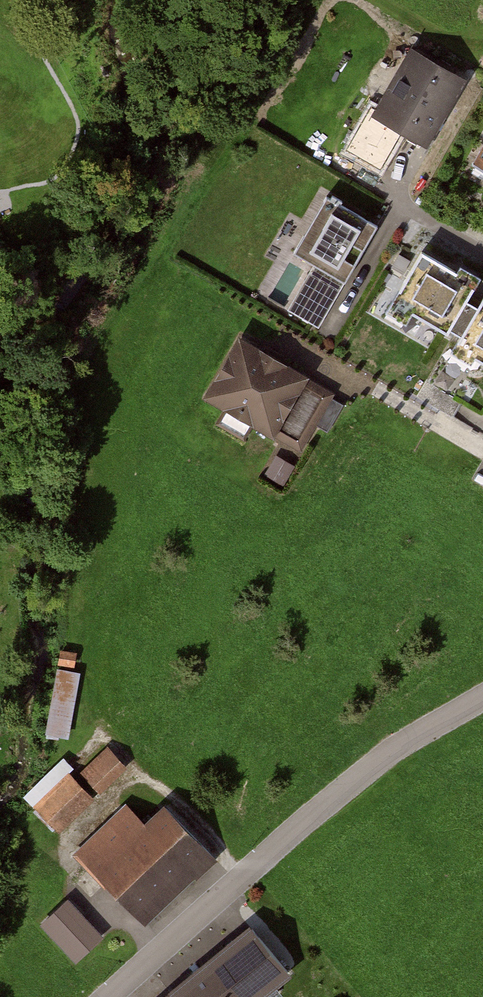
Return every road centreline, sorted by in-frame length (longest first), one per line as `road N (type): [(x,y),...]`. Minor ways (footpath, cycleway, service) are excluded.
road 1 (residential): [(482,701),(394,749),(106,996)]

